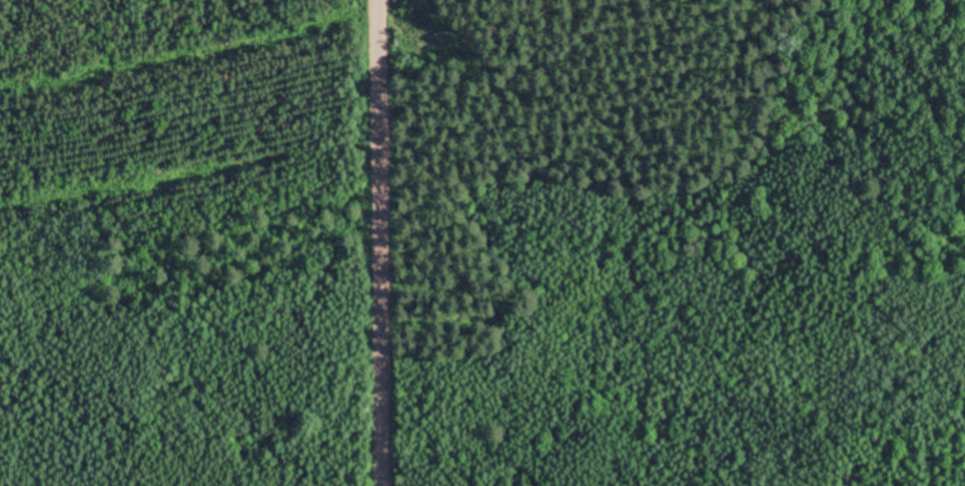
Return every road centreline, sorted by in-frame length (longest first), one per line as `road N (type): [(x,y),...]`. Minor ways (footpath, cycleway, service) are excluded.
road 1 (tertiary): [(389,485),(385,0)]

